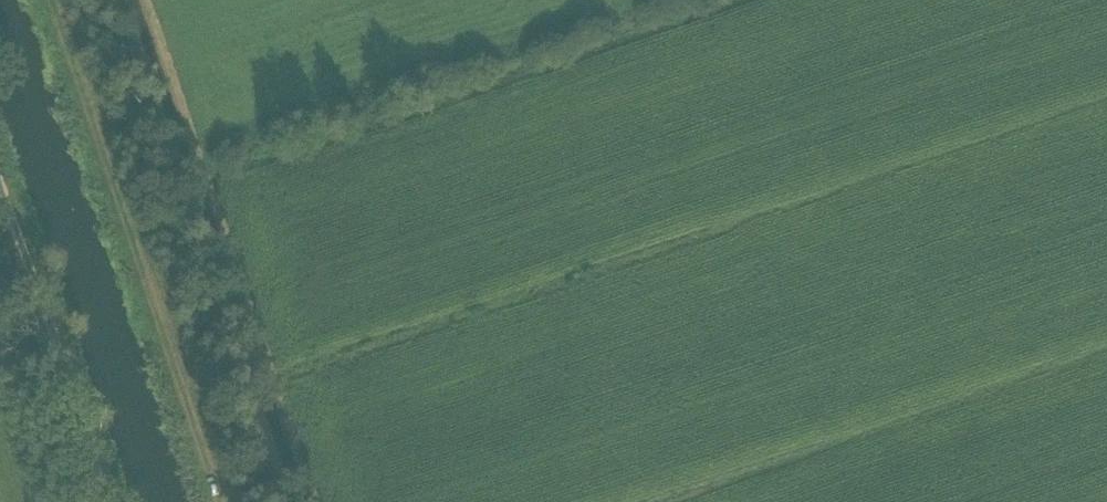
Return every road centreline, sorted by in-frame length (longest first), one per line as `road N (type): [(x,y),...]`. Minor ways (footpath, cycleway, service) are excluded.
road 1 (track): [(57,0),(225,501)]
road 2 (track): [(102,501),(0,196)]

